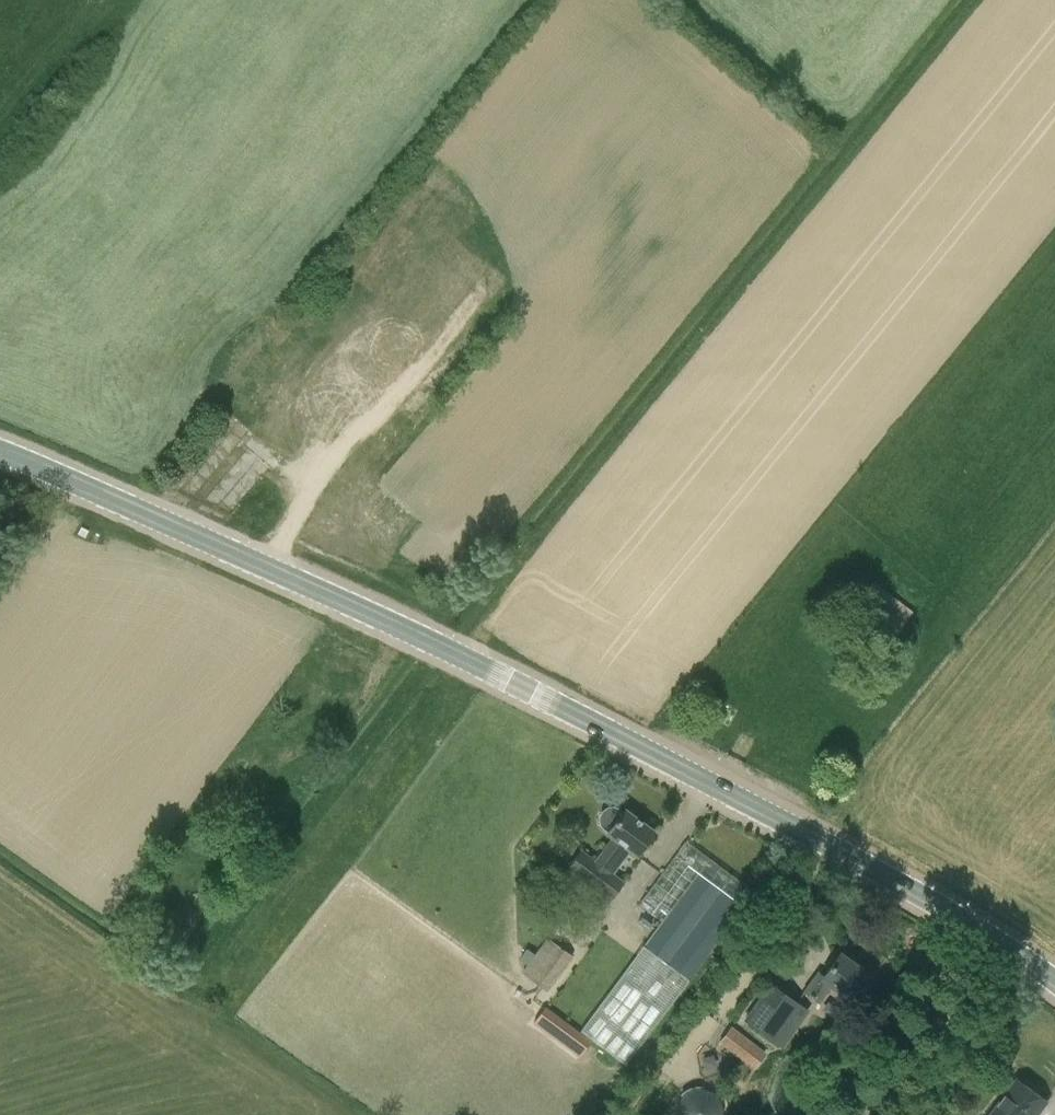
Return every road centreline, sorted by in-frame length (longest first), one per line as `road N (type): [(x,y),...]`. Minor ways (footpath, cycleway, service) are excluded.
road 1 (motorway): [(0,1009),(182,787),(345,565),(525,287),(688,0)]
road 2 (tertiary): [(1054,987),(782,818),(537,693),(0,453)]
road 3 (motorway): [(619,0),(429,328),(288,539),(170,702),(0,913)]

